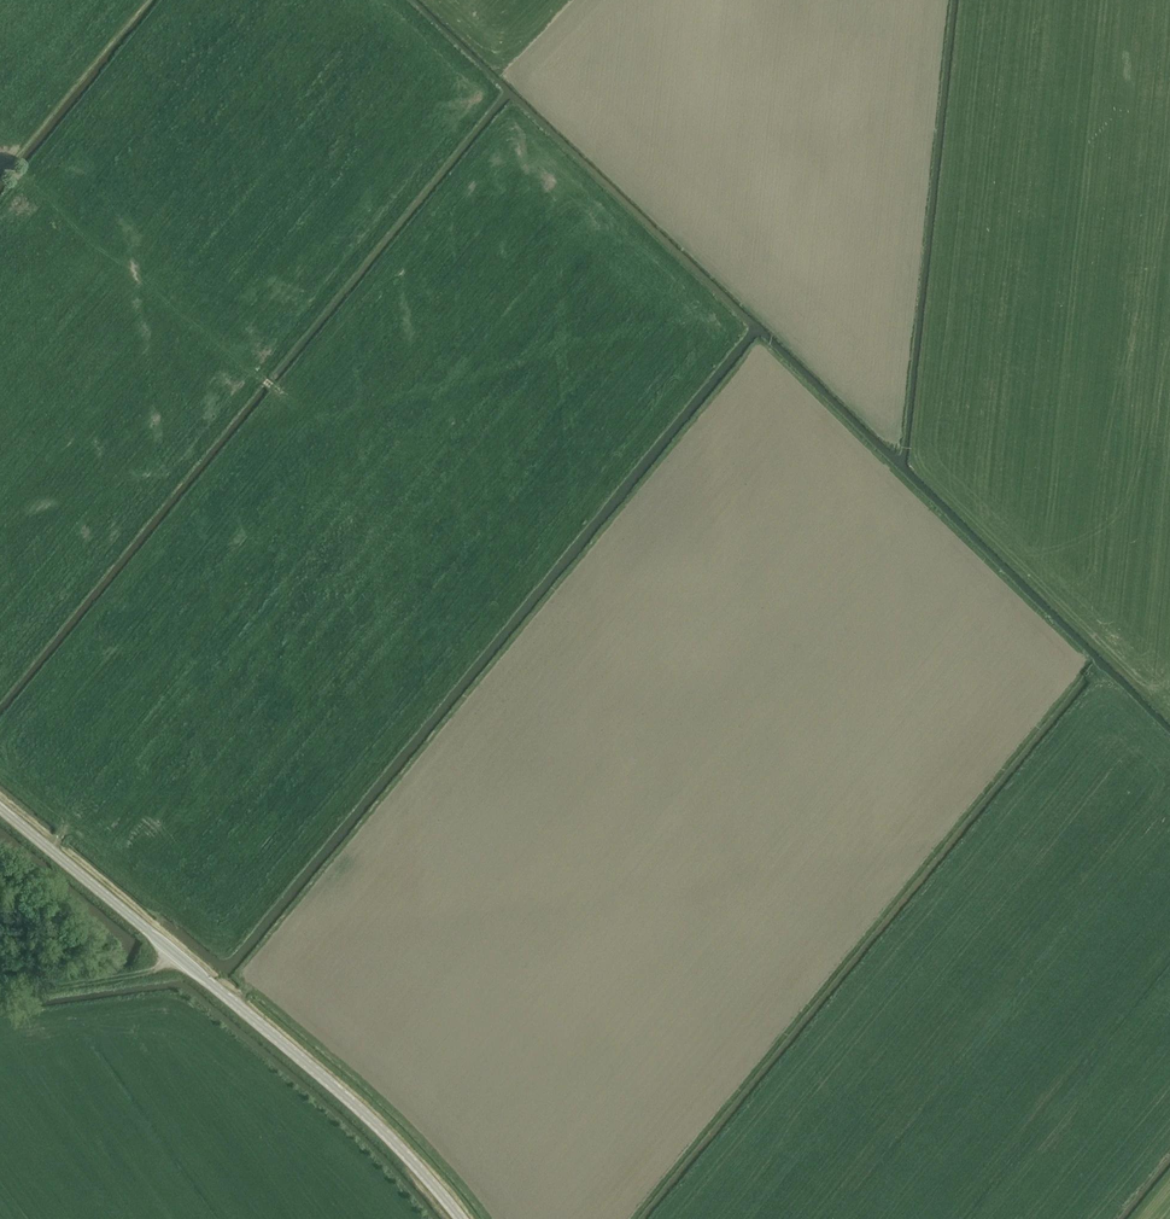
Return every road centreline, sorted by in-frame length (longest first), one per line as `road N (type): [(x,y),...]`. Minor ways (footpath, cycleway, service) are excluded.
road 1 (tertiary): [(464,1218),(289,1051),(0,810)]

